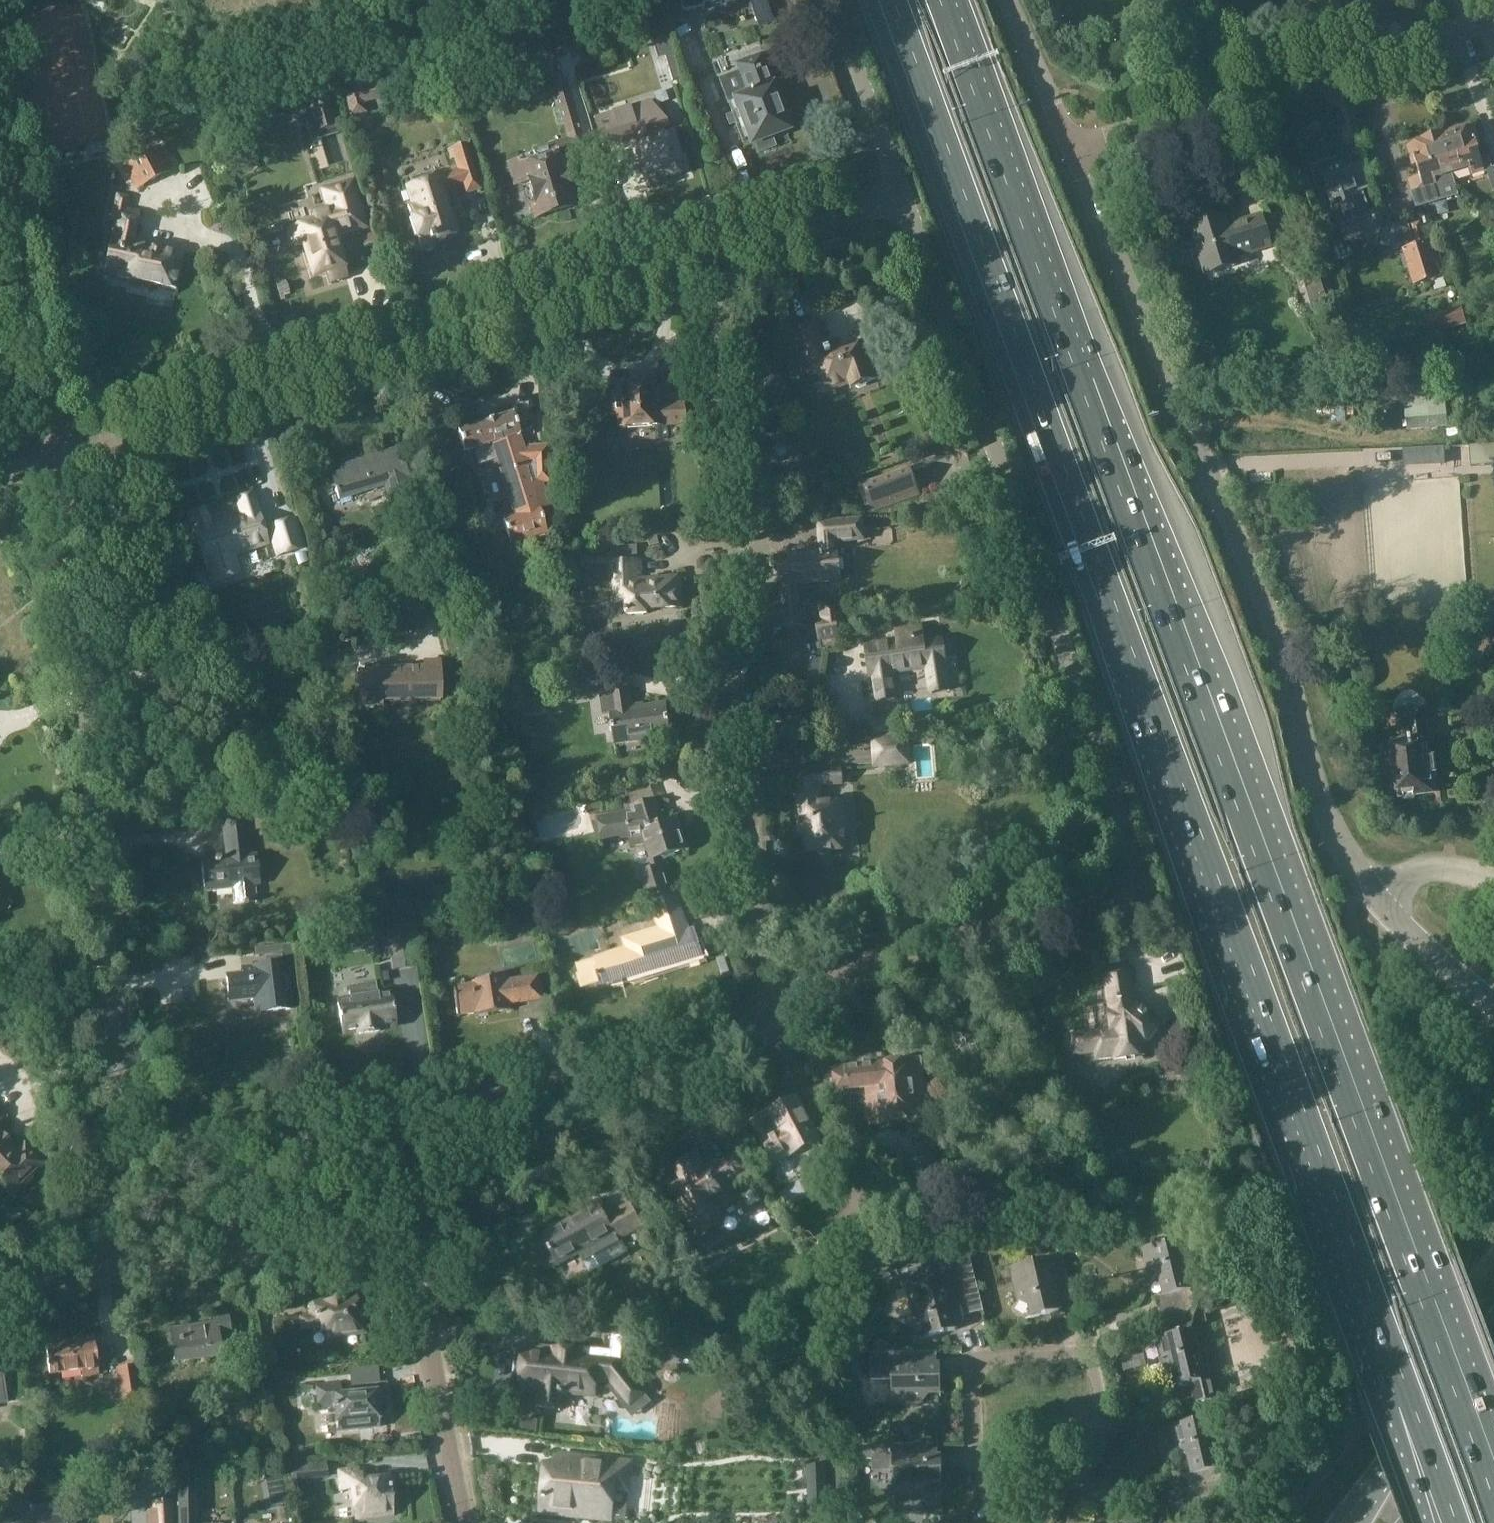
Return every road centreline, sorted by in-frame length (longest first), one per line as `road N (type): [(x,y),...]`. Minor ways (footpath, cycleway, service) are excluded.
road 1 (motorway): [(887,0),(1447,1522)]
road 2 (motorway): [(1493,1479),(948,0)]
road 3 (residential): [(768,1016),(865,961),(942,931),(1086,911),(1118,886),(1125,865),(1117,802),(902,194)]
road 4 (residential): [(1377,905),(1309,796),(1247,572),(1060,135)]
road 5 (residential): [(768,1016),(758,990),(739,771),(715,257)]
road 6 (residential): [(59,454),(715,257)]
road 7 (residential): [(112,1081),(59,454)]
road 8 (residential): [(670,1070),(176,1138)]
road 9 (residential): [(1060,135),(1156,122),(1493,15)]
road 10 (residential): [(1012,1522),(969,1515),(967,1364),(1082,1359),(1095,1373),(1098,1422)]
road 11 (residential): [(59,454),(0,142)]
road 12 (residential): [(413,1238),(450,1194),(670,1070)]
road 13 (residential): [(467,1522),(413,1238)]
road 14 (residential): [(101,1269),(360,1232)]
road 15 (primary): [(1493,1328),(1342,1522)]
road 16 (residential): [(902,194),(830,0)]
road 17 (residential): [(360,1232),(176,1138)]
road 18 (residential): [(715,257),(902,194)]
road 19 (unclassified): [(1493,1006),(1377,905)]
road 20 (residential): [(1060,135),(999,0)]
road 21 (primary): [(1412,1522),(1493,1418)]
road 22 (unclassified): [(1493,882),(1433,872),(1377,905)]

